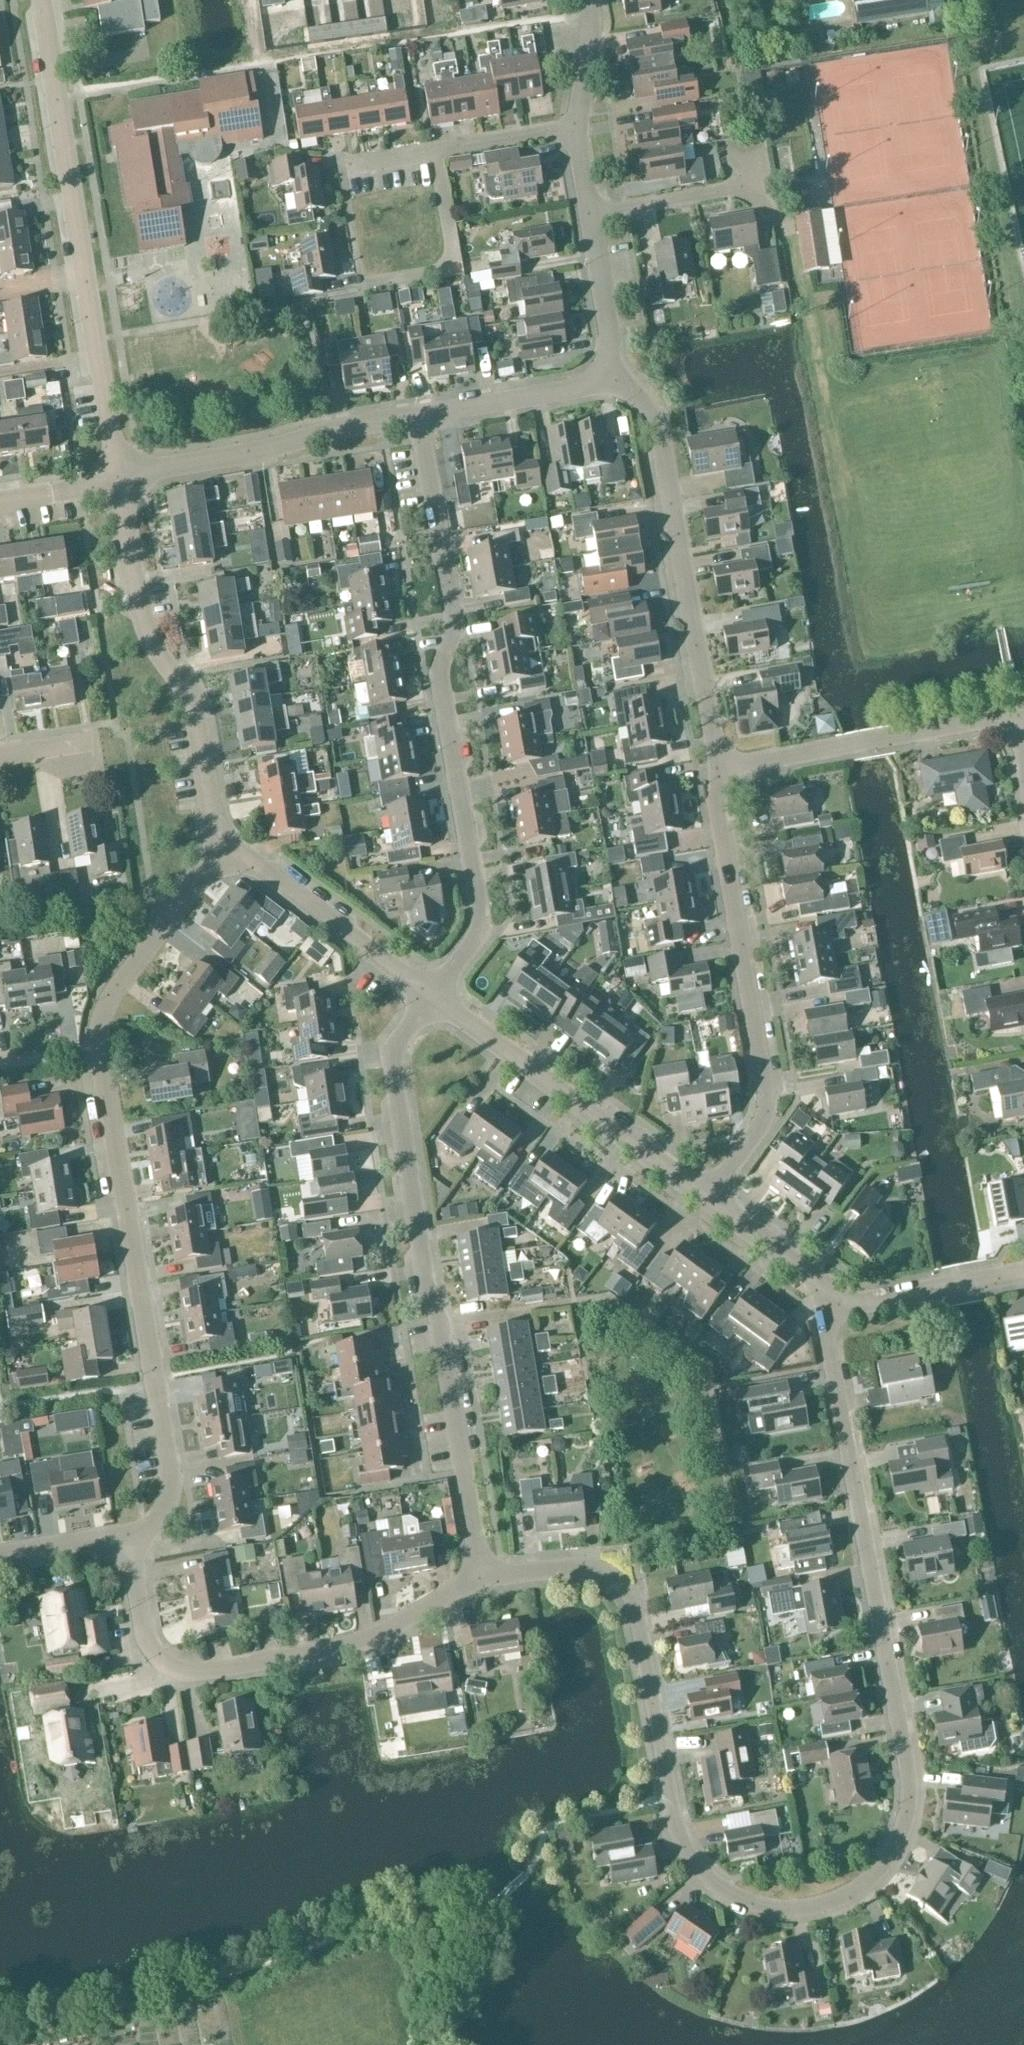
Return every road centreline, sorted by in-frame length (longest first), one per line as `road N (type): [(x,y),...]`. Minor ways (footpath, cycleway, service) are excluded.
road 1 (residential): [(482,1584),(587,1573),(618,1584),(635,1607),(687,1856),(712,1892),(750,1915),(815,1922),(857,1904),(892,1864),(908,1821),(907,1763),(828,1314)]
road 2 (residential): [(482,1584),(450,1349),(433,1298),(394,1058),(432,997)]
road 3 (residential): [(432,997),(474,940),(481,898),(443,683),(457,618),(417,417)]
road 4 (residential): [(133,1540),(162,1516),(174,1490),(95,1049)]
road 5 (residential): [(122,481),(45,0)]
road 6 (residential): [(482,1584),(355,1650),(192,1673),(167,1664),(150,1642),(133,1540)]
road 7 (residential): [(707,1196),(748,1146),(768,1096),(717,772)]
road 8 (residential): [(717,772),(655,431),(637,396),(608,375)]
road 9 (residential): [(224,849),(192,698),(142,604),(122,481)]
road 10 (residential): [(707,1196),(432,997)]
road 11 (residential): [(717,772),(1016,721)]
road 12 (residential): [(122,481),(417,417)]
road 13 (residential): [(432,997),(224,849)]
road 14 (residential): [(95,1049),(111,995),(224,849)]
road 15 (residential): [(1023,1277),(828,1314)]
road 16 (residential): [(435,151),(452,245),(444,269),(368,284)]
road 17 (residential): [(417,417),(585,389),(608,375)]
road 18 (residential): [(828,1314),(817,1292),(707,1196)]
road 19 (residential): [(592,224),(757,195)]
road 20 (residential): [(608,375),(611,328),(592,224)]
road 21 (residential): [(435,151),(579,125)]
road 22 (residential): [(133,1540),(0,1561)]
road 23 (residential): [(579,125),(592,41),(589,0)]
road 24 (residential): [(0,500),(122,481)]

